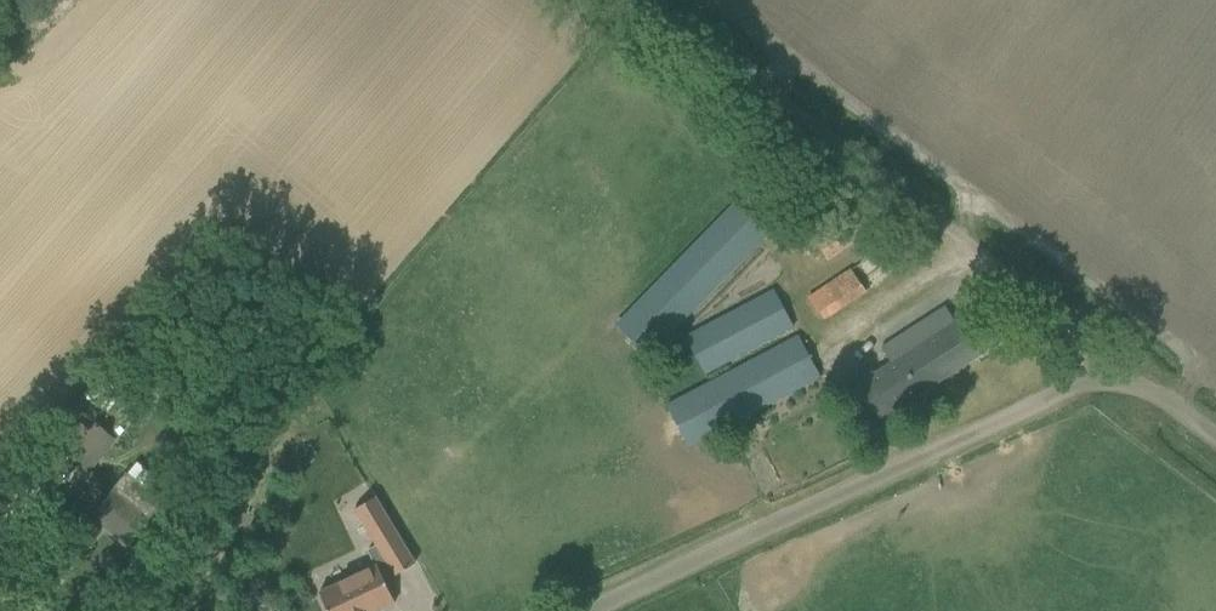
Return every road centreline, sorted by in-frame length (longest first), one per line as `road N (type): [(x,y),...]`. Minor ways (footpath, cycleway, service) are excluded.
road 1 (track): [(643,0),(1073,330),(1115,371)]
road 2 (unclassified): [(603,610),(1115,371)]
road 3 (track): [(1215,445),(1115,371)]

